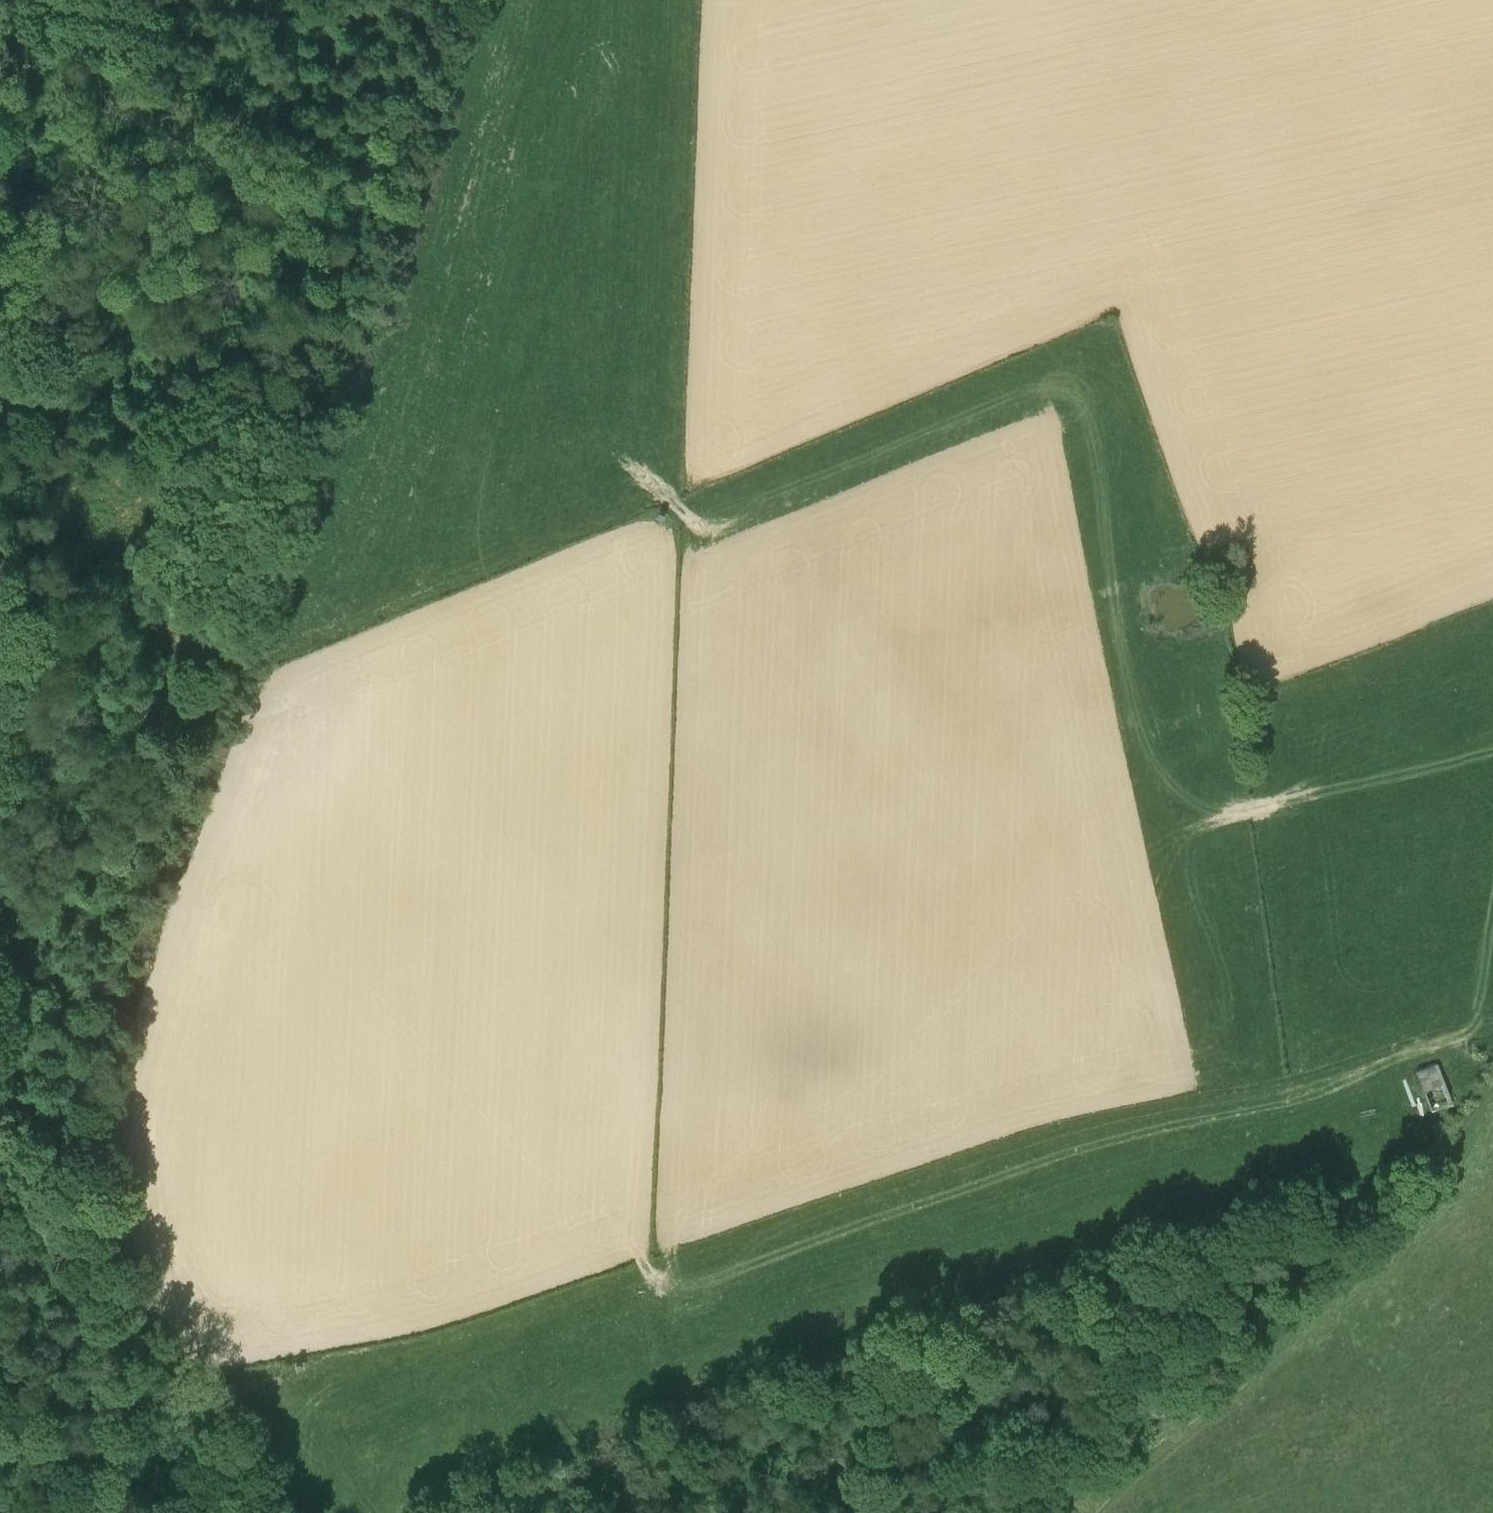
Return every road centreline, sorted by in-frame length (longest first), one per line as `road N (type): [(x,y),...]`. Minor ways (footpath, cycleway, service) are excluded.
road 1 (track): [(1266,1081),(1492,1020)]

